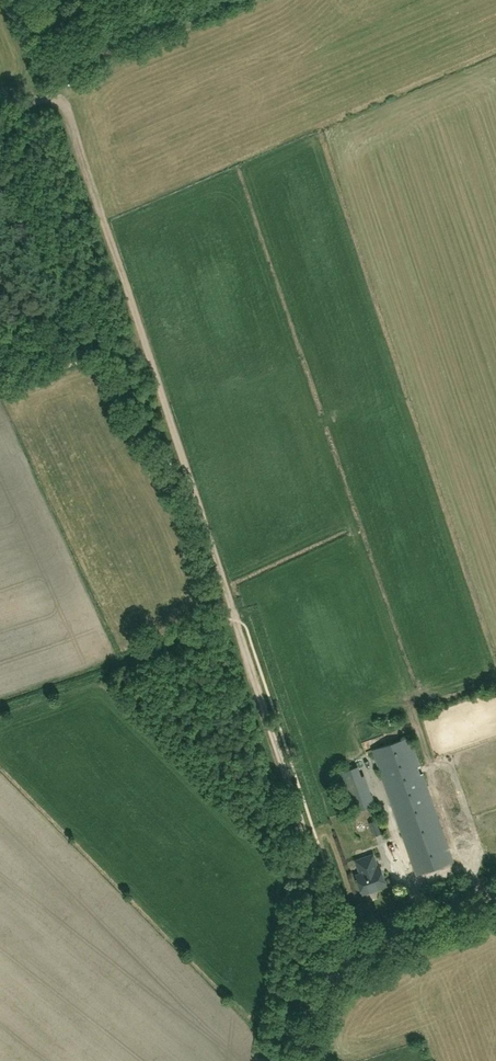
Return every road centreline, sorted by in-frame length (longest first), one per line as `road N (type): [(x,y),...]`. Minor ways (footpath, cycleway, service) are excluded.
road 1 (track): [(0,118),(45,99),(71,117),(236,620)]
road 2 (track): [(236,620),(349,960)]
road 3 (unclassified): [(301,1060),(319,1003),(360,950),(495,893)]

